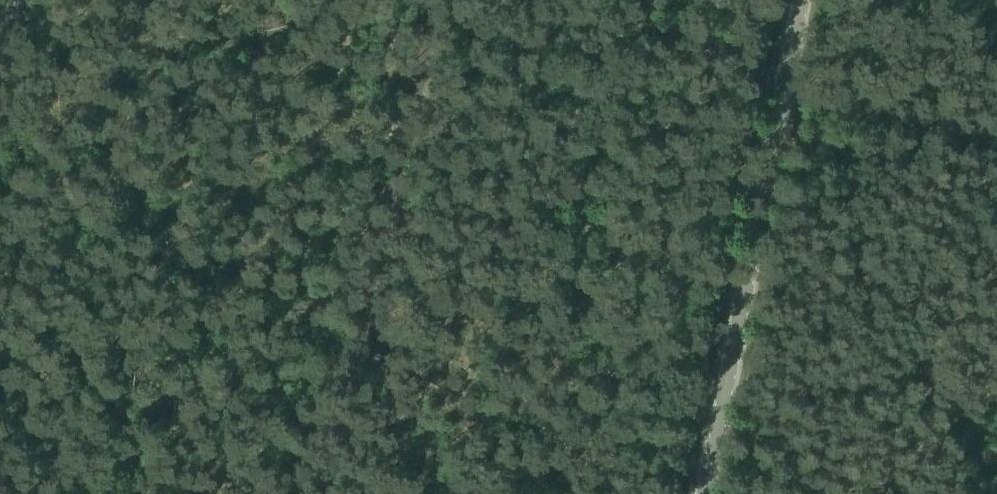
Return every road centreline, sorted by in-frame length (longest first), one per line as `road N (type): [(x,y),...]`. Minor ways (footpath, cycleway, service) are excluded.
road 1 (track): [(434,0),(312,493)]
road 2 (unclassified): [(699,493),(798,0)]

